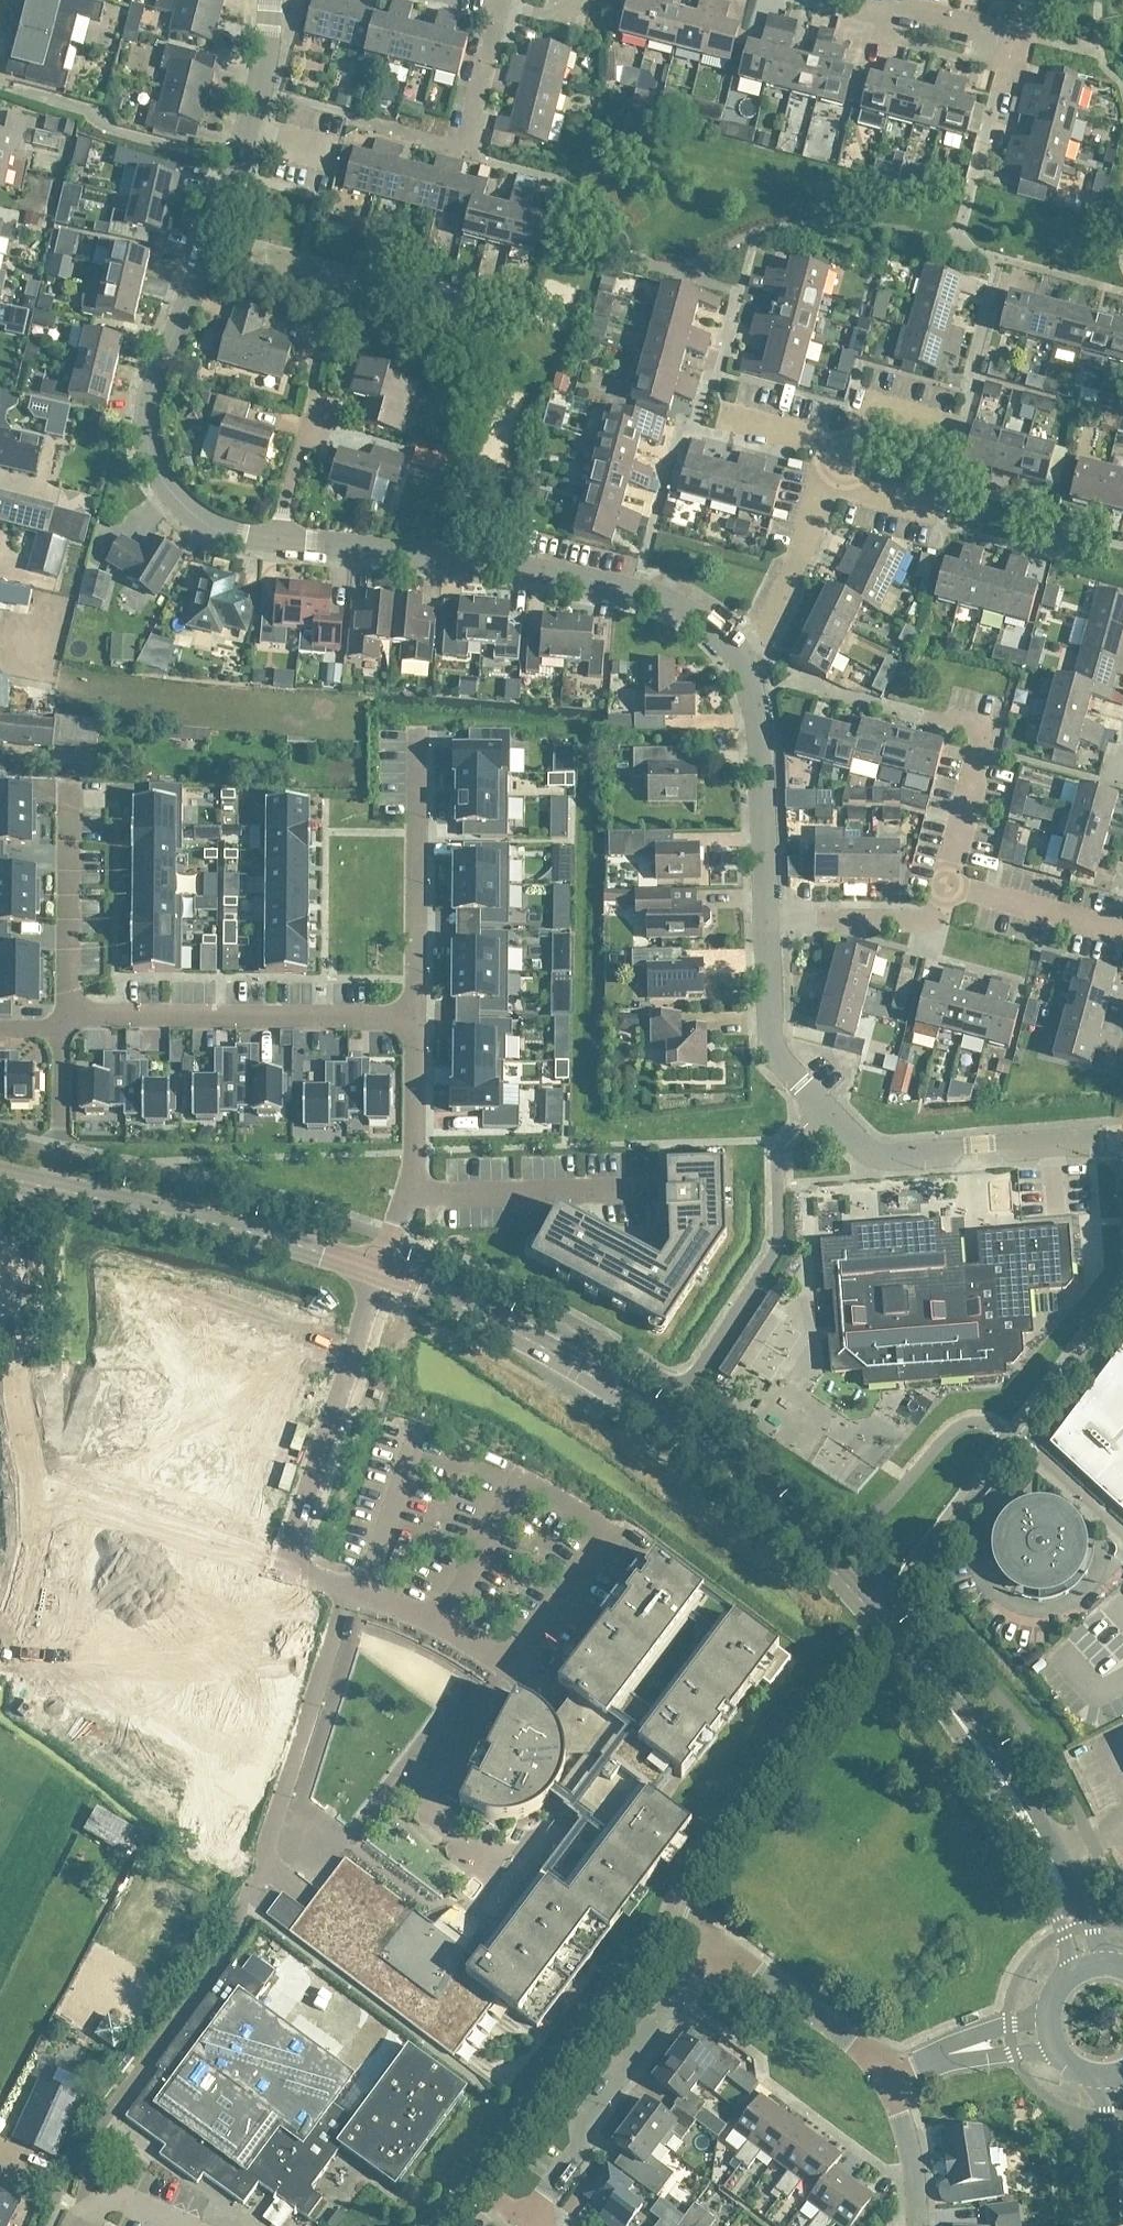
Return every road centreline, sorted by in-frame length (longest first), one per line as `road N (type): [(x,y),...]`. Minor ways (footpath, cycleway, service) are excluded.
road 1 (tertiary): [(948,1705),(821,1558),(688,1442),(570,1362),(378,1271)]
road 2 (residential): [(522,2218),(579,2148),(582,2119),(719,1938),(887,2078)]
road 3 (residential): [(1122,1137),(894,1156),(862,1146),(776,1061),(765,921)]
road 4 (residential): [(276,538),(227,532),(197,517),(165,484),(147,438),(152,386),(247,131)]
road 5 (residential): [(739,658),(710,626),(650,593),(486,561),(276,538)]
road 6 (tertiary): [(378,1271),(279,1239),(42,1184)]
road 7 (residential): [(68,1014),(415,1017)]
road 8 (residential): [(311,1899),(272,1868),(266,1849),(348,1587)]
road 9 (tertiary): [(1111,1963),(1023,1789),(963,1710),(948,1705)]
road 10 (residential): [(24,1485),(9,1244),(42,1184)]
road 11 (residential): [(282,1565),(378,1271)]
road 12 (tertiary): [(948,1705),(948,1721),(1049,1897),(1065,1939),(1067,1976)]
road 13 (residential): [(415,1017),(419,728)]
road 14 (residential): [(24,1485),(282,1565)]
road 15 (residential): [(765,921),(759,737),(739,658)]
road 16 (residential): [(405,1194),(656,1186)]
road 17 (residential): [(972,173),(1011,27),(919,0)]
road 18 (residential): [(561,1706),(440,1624),(348,1587)]
road 19 (residential): [(69,782),(68,1014)]
road 20 (residential): [(946,883),(986,729),(922,716)]
road 21 (residential): [(765,921),(921,919),(937,909),(946,883)]
road 22 (residential): [(1122,930),(946,883)]
road 23 (residential): [(405,1194),(414,1159),(415,1017)]
road 24 (residential): [(759,640),(828,481)]
road 25 (residential): [(42,1184),(60,1139),(60,1028)]
road 26 (tertiary): [(1093,2074),(1107,2120),(1110,2225)]
road 27 (residential): [(501,1),(464,149)]
road 28 (residential): [(836,449),(858,400),(953,424)]
road 29 (residential): [(918,2225),(912,2160),(887,2078)]
road 30 (residential): [(0,1633),(20,1553),(24,1485)]
road 31 (residential): [(276,538),(322,401)]
road 32 (residential): [(247,131),(270,0)]

